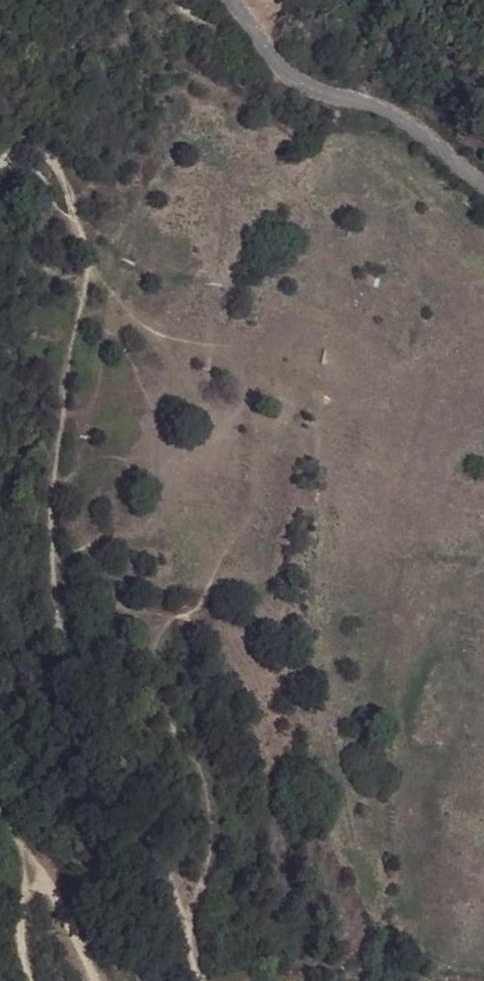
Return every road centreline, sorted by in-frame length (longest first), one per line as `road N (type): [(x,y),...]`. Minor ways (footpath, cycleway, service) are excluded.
road 1 (track): [(483,188),(410,119),(285,74),(232,0)]
road 2 (track): [(35,980),(19,929),(31,892),(0,814)]

